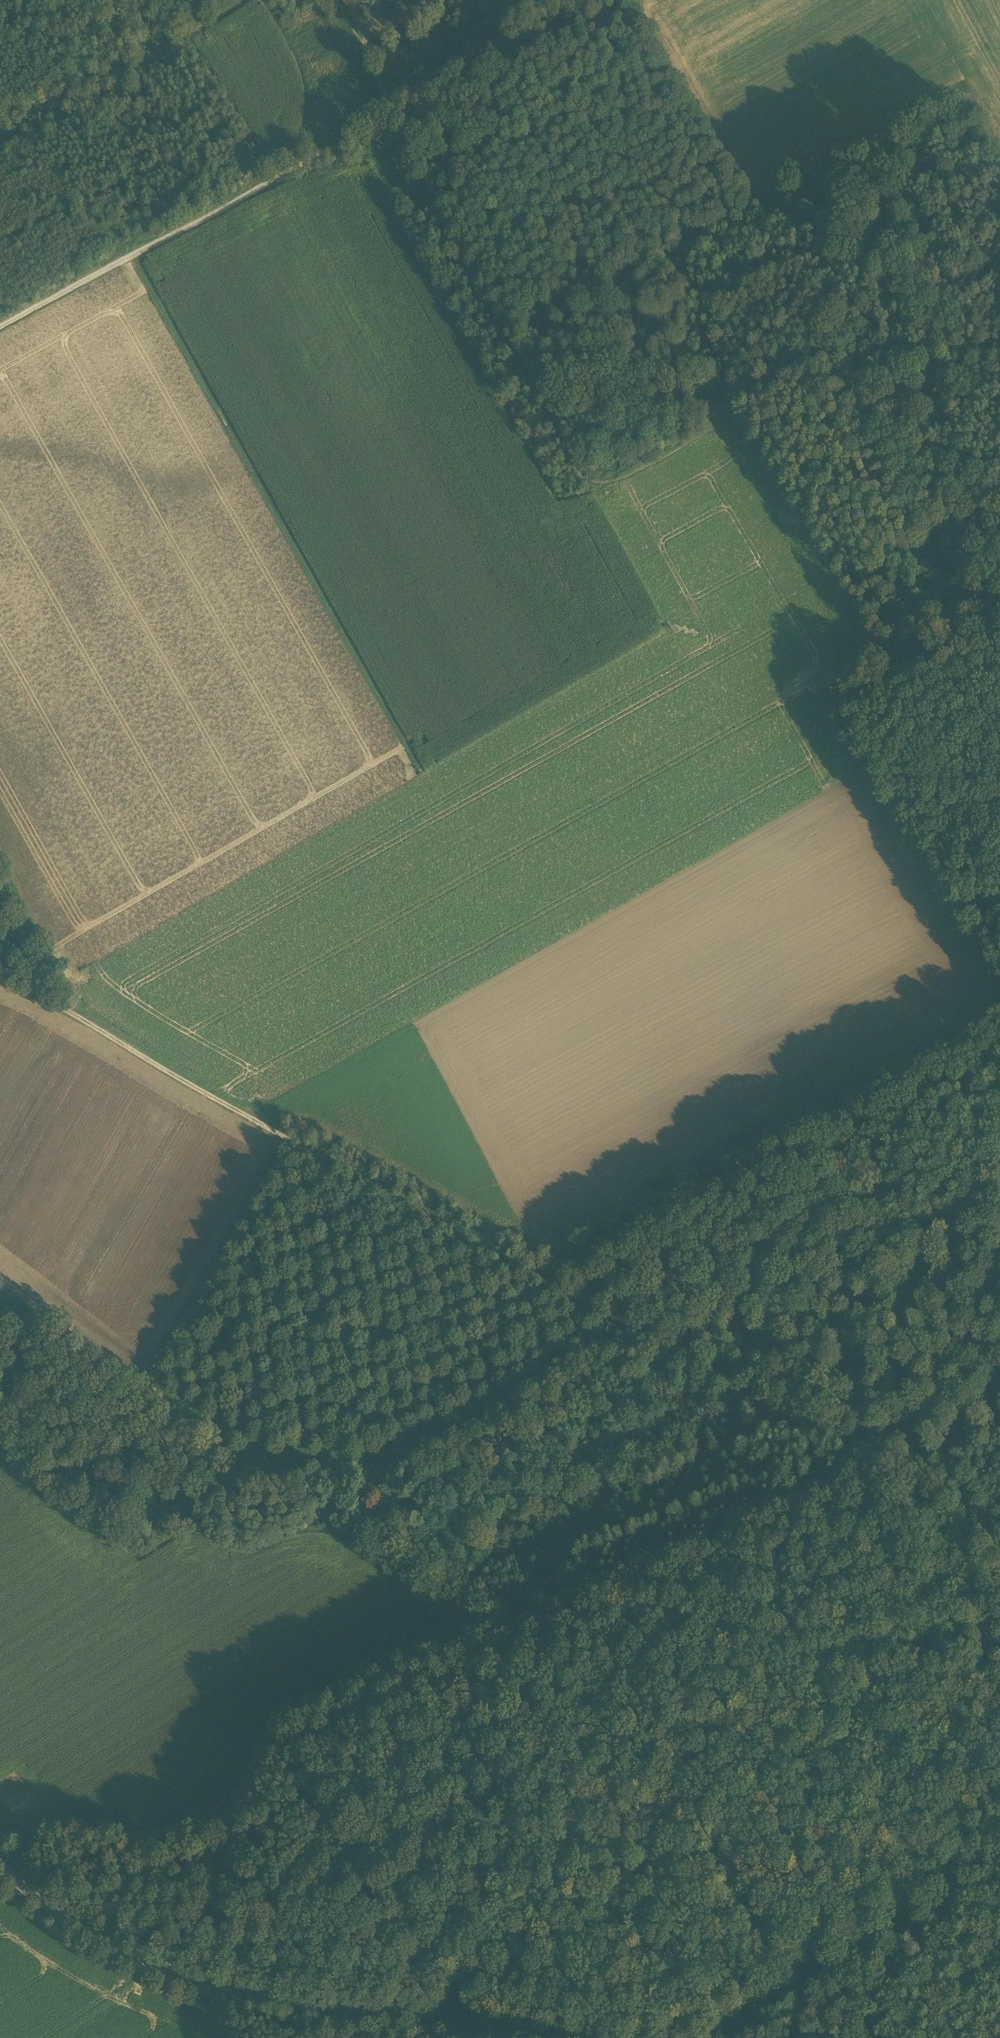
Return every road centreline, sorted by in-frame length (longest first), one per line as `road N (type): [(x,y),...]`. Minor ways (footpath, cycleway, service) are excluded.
road 1 (track): [(999,1537),(123,1048),(0,969)]
road 2 (track): [(132,258),(424,767)]
road 3 (secondary): [(545,2037),(220,1991),(143,1963),(0,1863)]
road 4 (track): [(0,329),(396,115),(363,52),(376,6)]
road 5 (track): [(540,1275),(999,1014)]
road 6 (track): [(999,542),(965,535),(890,405),(852,371),(808,371),(743,404)]
road 7 (track): [(999,1209),(679,1352)]
road 8 (track): [(710,2037),(999,1860)]
road 9 (track): [(831,691),(835,710),(999,961)]
road 10 (unclassified): [(396,115),(608,0)]
road 11 (track): [(0,1839),(208,1836)]
road 12 (track): [(831,691),(999,589)]

